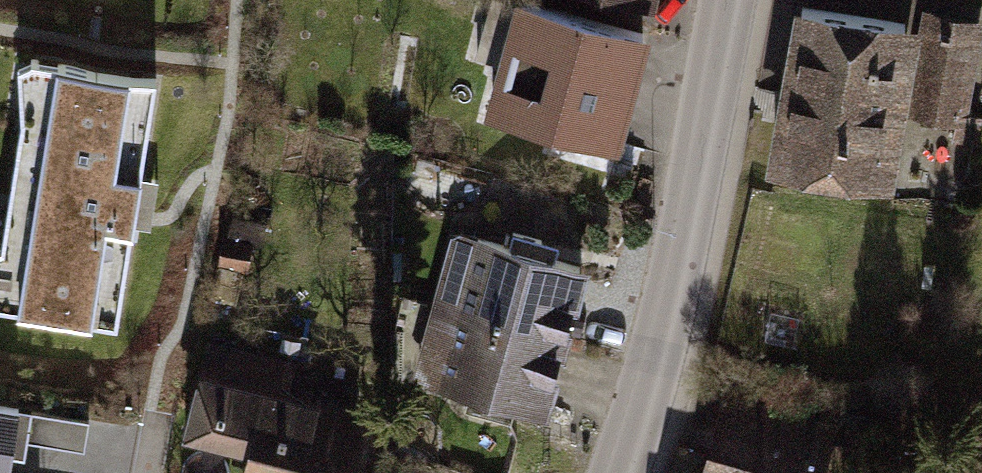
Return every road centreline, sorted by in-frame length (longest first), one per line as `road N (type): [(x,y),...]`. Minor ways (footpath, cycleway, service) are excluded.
road 1 (secondary): [(731,0),(684,247),(618,472)]

